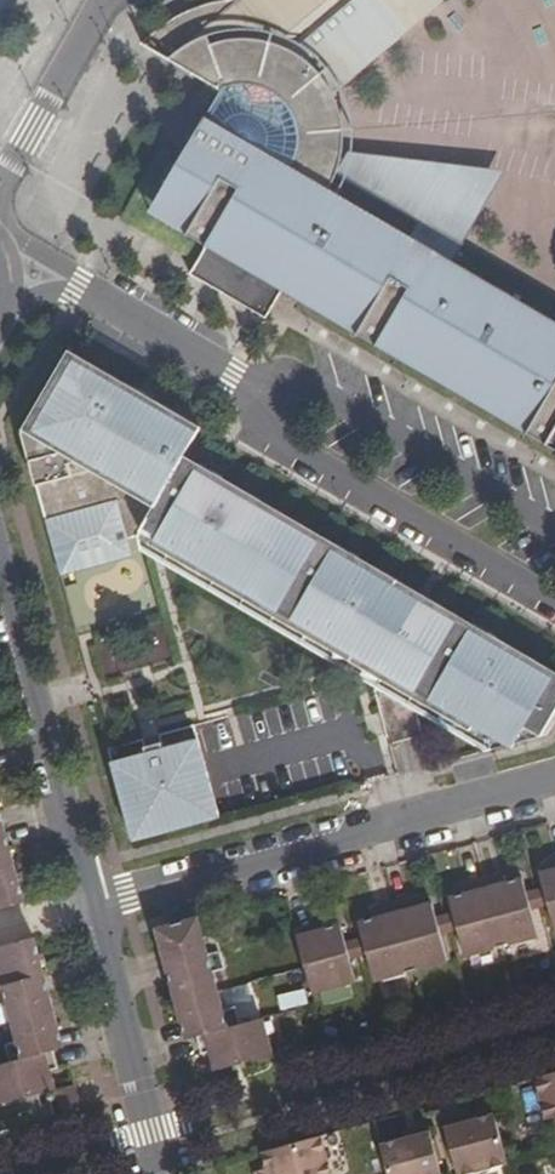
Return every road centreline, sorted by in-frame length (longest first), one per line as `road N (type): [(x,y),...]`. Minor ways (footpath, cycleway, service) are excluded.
road 1 (residential): [(89,901),(554,774)]
road 2 (residential): [(274,398),(270,420),(281,441),(554,599)]
road 3 (tertiary): [(0,587),(89,901)]
road 4 (residential): [(554,530),(309,385),(287,384),(274,398)]
road 5 (tertiary): [(89,901),(163,1173)]
road 6 (residential): [(66,279),(274,398)]
road 7 (tertiary): [(107,0),(0,183)]

